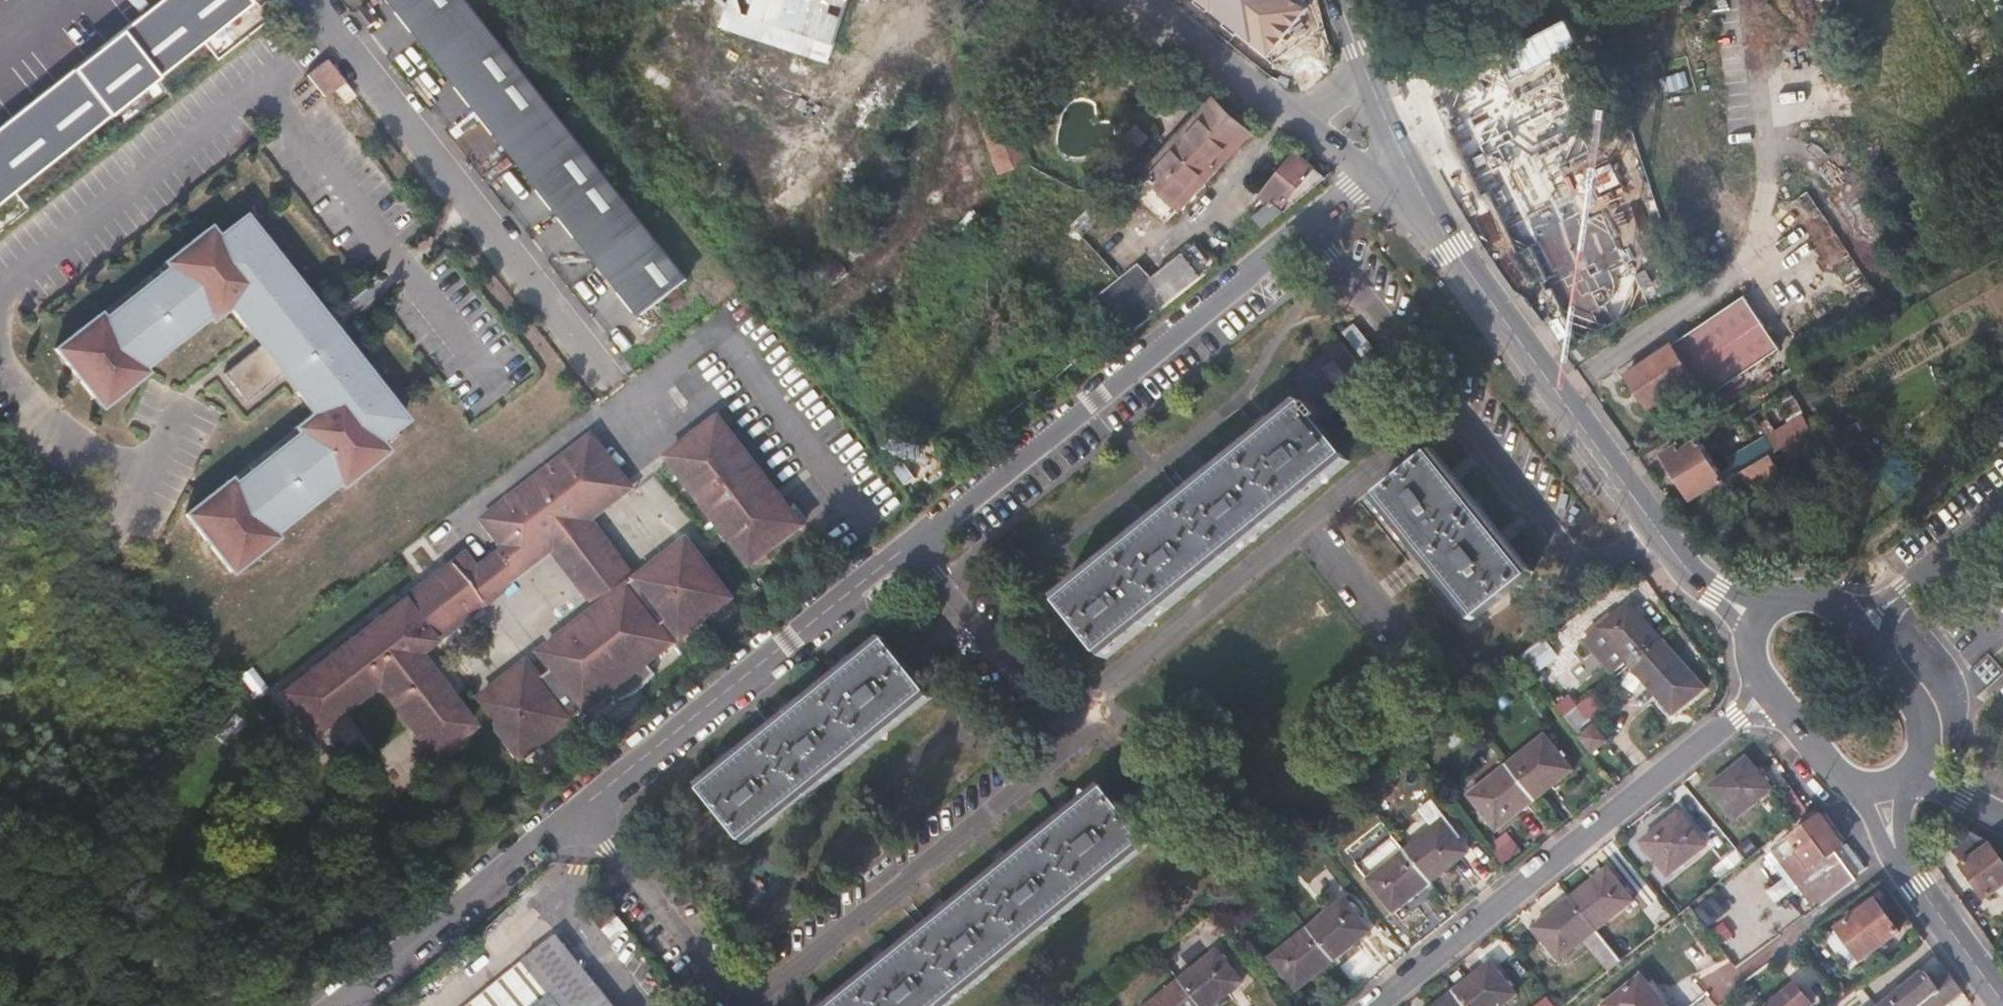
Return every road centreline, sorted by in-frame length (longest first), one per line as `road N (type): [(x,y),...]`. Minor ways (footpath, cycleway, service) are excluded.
road 1 (residential): [(735,1005),(1085,737),(931,533)]
road 2 (residential): [(931,533),(1376,175)]
road 3 (residential): [(1376,1005),(1768,691)]
road 4 (secondary): [(1716,593),(1664,539),(1444,230)]
road 5 (residential): [(581,805),(931,533)]
road 6 (residential): [(335,1005),(581,805)]
road 7 (residential): [(581,805),(724,1005)]
road 8 (tertiary): [(1144,0),(1301,121)]
road 9 (residential): [(2002,515),(1866,627)]
road 10 (secondary): [(2002,1001),(1910,872)]
road 11 (secondary): [(1932,753),(1921,700),(1866,627)]

